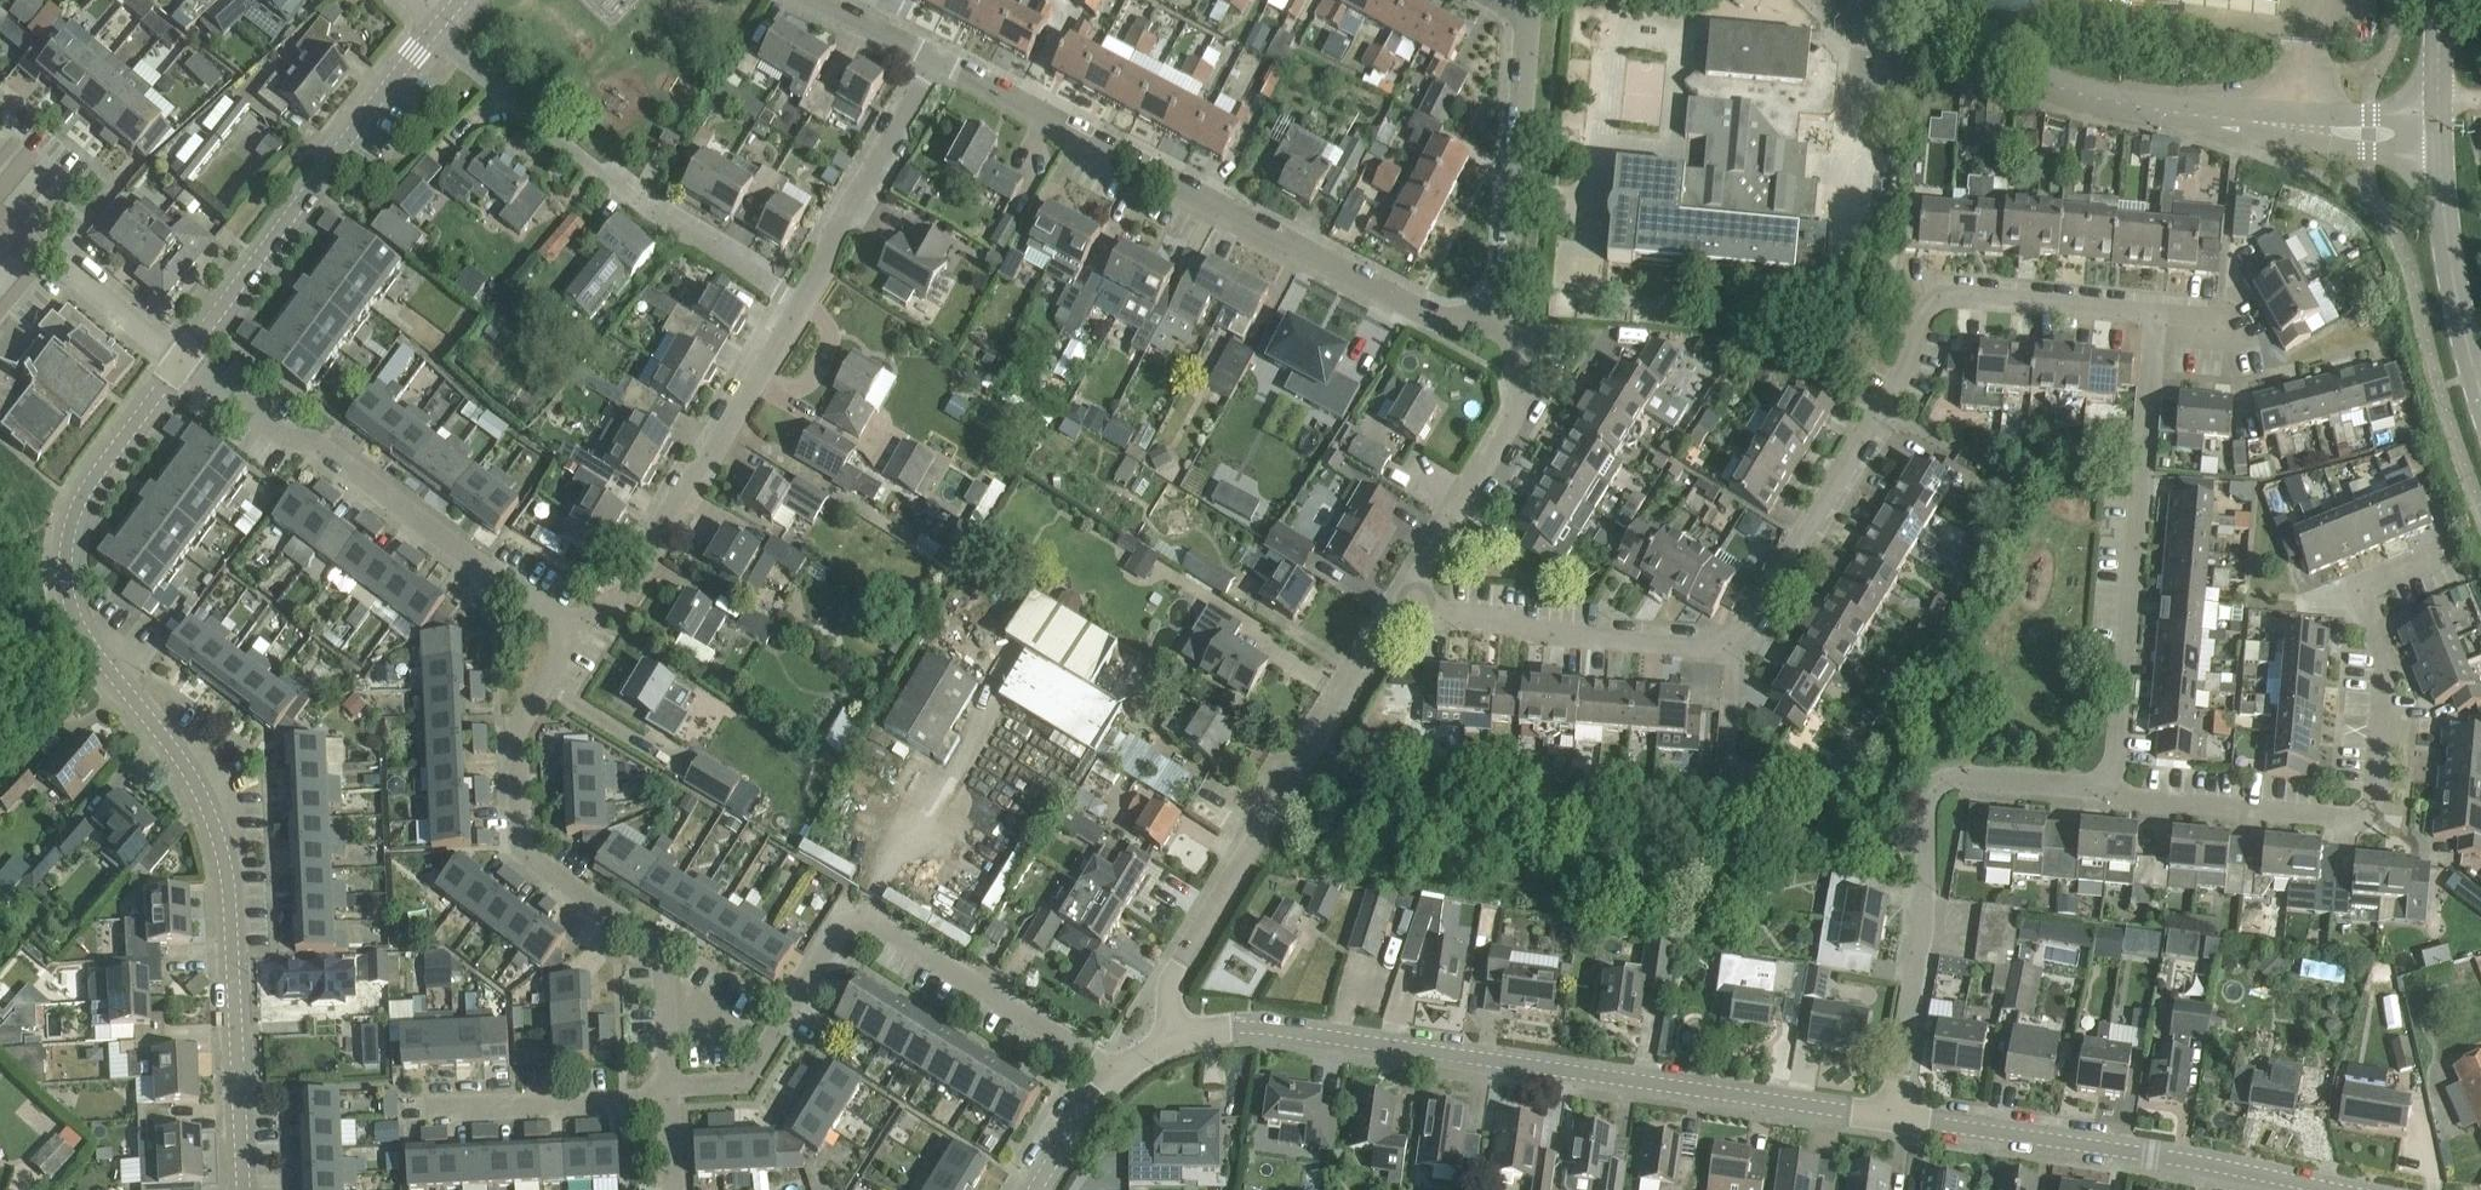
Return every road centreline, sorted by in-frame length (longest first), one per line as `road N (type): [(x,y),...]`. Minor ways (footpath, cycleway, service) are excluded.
road 1 (unclassified): [(245,1189),(229,895),(213,820),(183,764),(75,618),(62,573),(67,522),(85,482),(181,358)]
road 2 (unclassified): [(1896,1118),(1259,1027),(1175,1038)]
road 3 (residential): [(2154,311),(1964,294),(1929,307),(1894,391),(1735,646)]
road 4 (residential): [(1489,318),(1435,318),(936,58)]
road 5 (residential): [(2106,779),(2136,800),(2358,819),(2375,805),(2385,663),(2355,591),(2449,551)]
road 6 (residential): [(668,1086),(747,1083),(834,929),(855,921),(881,925),(1119,1070)]
road 7 (residential): [(668,1086),(664,951),(517,849),(514,726),(560,660),(564,625)]
road 8 (unclassified): [(2439,139),(2118,107),(2004,66),(1921,0)]
road 9 (residential): [(1175,1038),(1170,983),(1406,593)]
road 10 (residential): [(1896,1118),(1921,926),(1924,806),(1940,784),(1960,779),(2082,786),(2106,779)]
road 11 (residential): [(2106,779),(2118,756),(2154,311)]
road 12 (residential): [(564,625),(325,448),(287,442),(181,358)]
road 13 (residential): [(801,303),(544,126),(432,36)]
road 14 (unclassified): [(2326,1187),(1896,1118)]
road 15 (residential): [(564,625),(631,592),(801,303)]
road 16 (unclassified): [(181,358),(432,36)]
road 17 (residential): [(1735,646),(1563,636),(1480,614),(1436,612),(1406,593)]
road 18 (residential): [(1406,593),(1512,427),(1526,388),(1527,352),(1489,318)]
road 19 (residential): [(1489,318),(1510,293),(1526,2)]
road 20 (residential): [(801,303),(936,58)]
road 21 (residential): [(403,1114),(669,1104)]
road 22 (tertiary): [(2480,388),(2442,219),(2439,139)]
road 23 (residential): [(181,358),(64,267),(0,235)]
road 24 (residential): [(1735,646),(1722,802)]
road 25 (unclassified): [(1034,1189),(1090,1098),(1119,1070)]
road 26 (residential): [(936,58),(812,0)]

